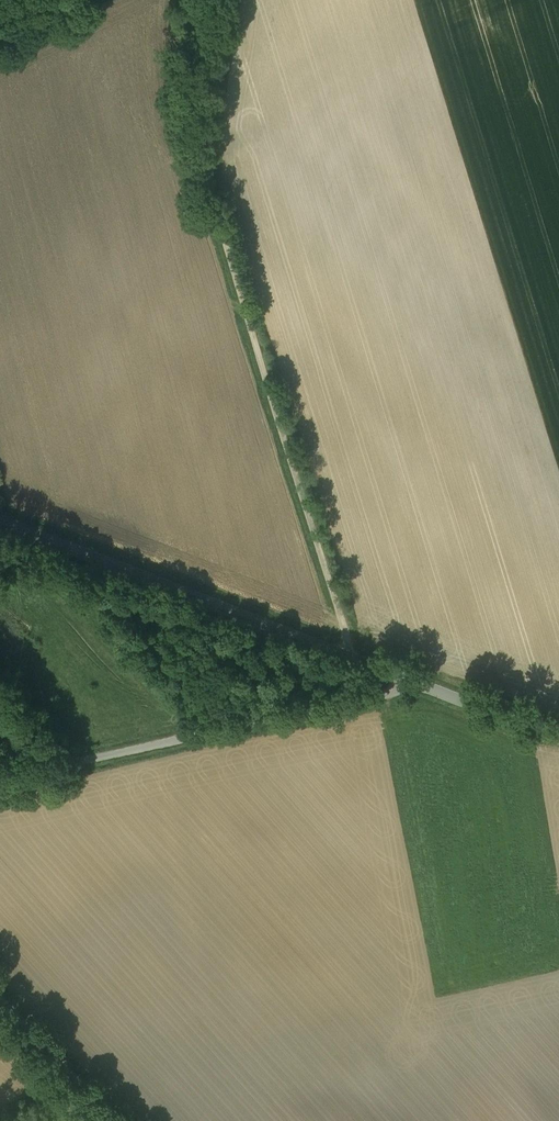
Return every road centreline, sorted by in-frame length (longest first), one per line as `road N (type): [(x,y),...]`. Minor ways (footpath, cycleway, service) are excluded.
road 1 (unclassified): [(231,0),(206,160),(349,657)]
road 2 (unclassified): [(408,680),(393,693),(0,776)]
road 3 (tertiary): [(349,657),(0,520)]
road 4 (unclassified): [(0,994),(115,1120)]
road 5 (tertiary): [(558,733),(408,680)]

